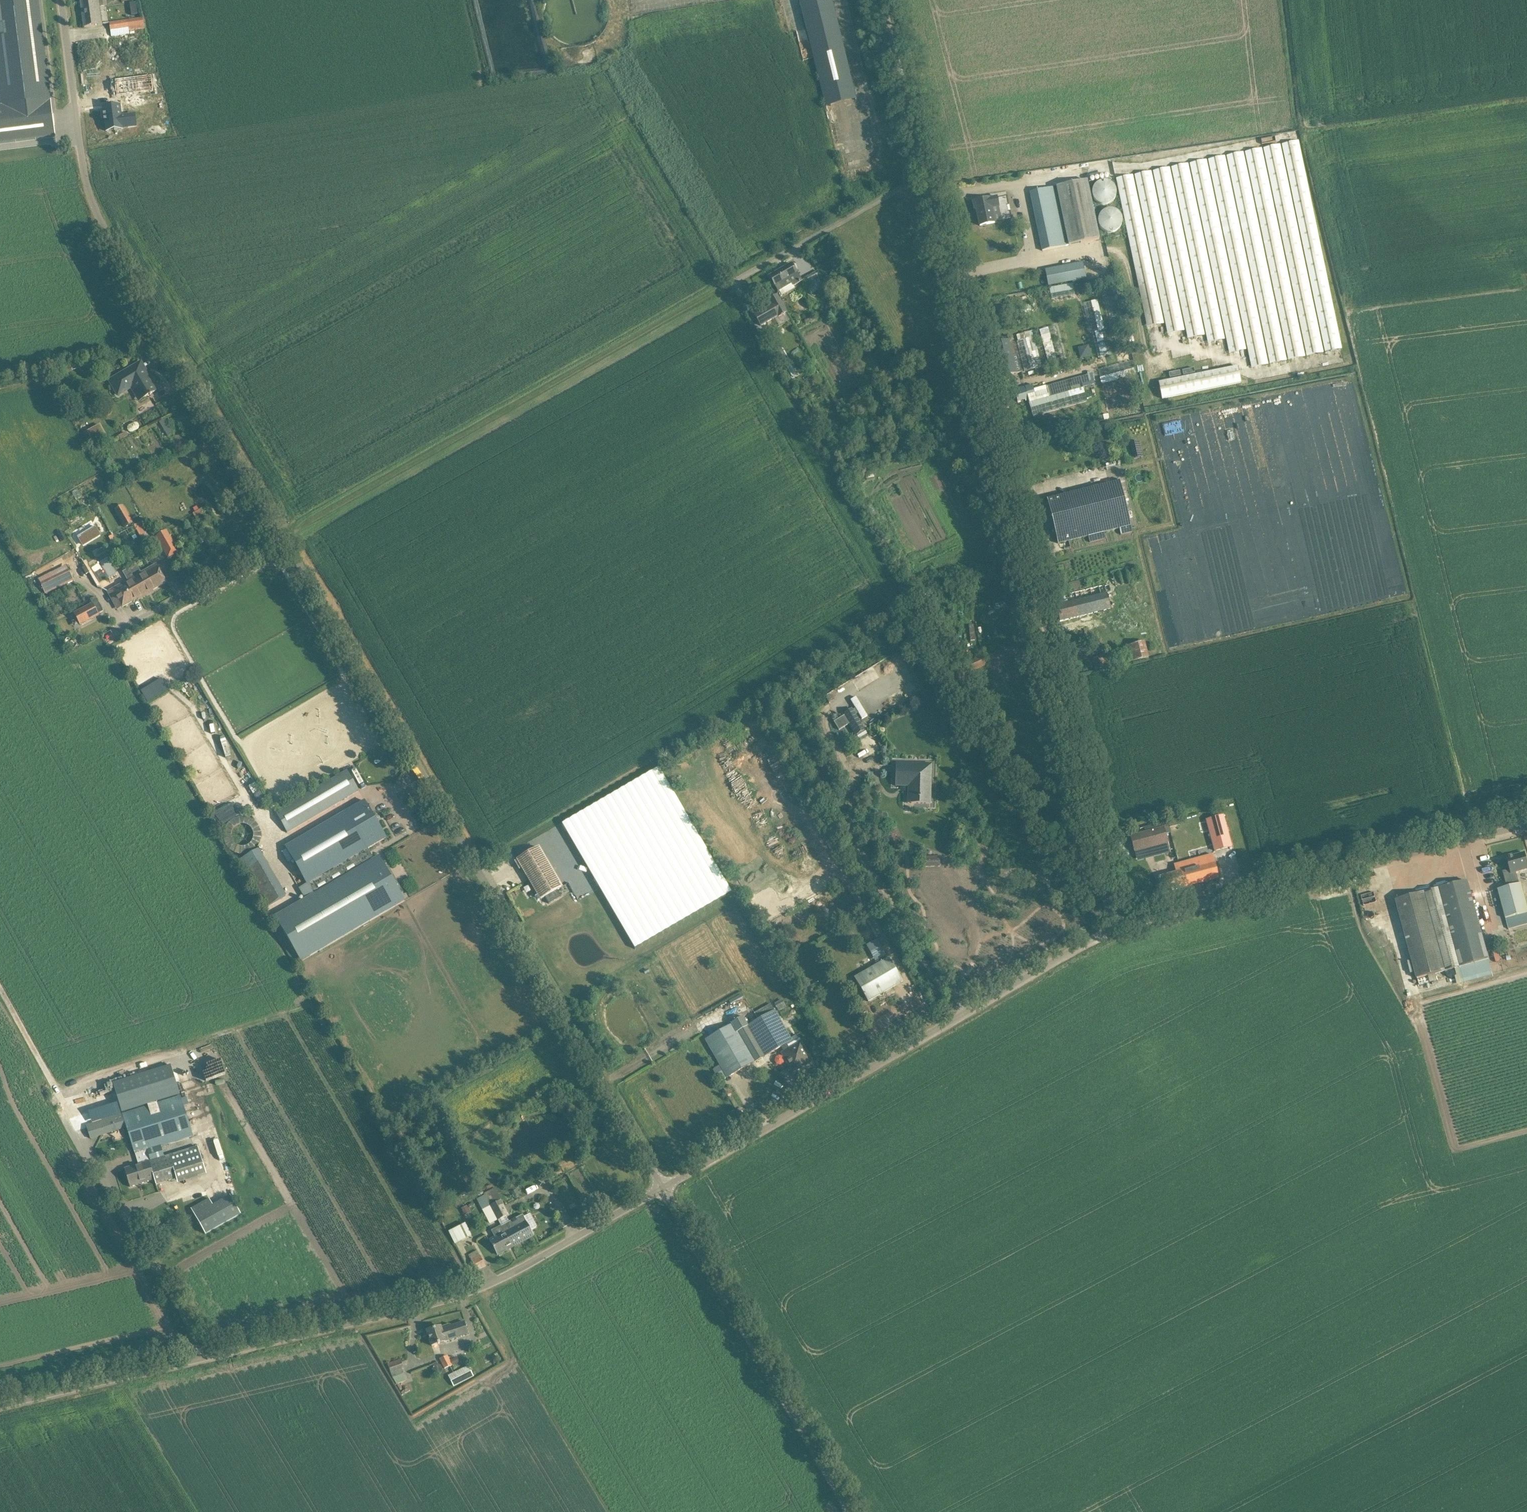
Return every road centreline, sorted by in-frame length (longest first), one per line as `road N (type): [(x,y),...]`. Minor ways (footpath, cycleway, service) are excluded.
road 1 (unclassified): [(664,1188),(90,195),(61,0)]
road 2 (unclassified): [(1115,929),(920,181)]
road 3 (unclassified): [(0,1404),(493,1282),(664,1188)]
road 4 (unclassified): [(664,1188),(1115,929)]
road 5 (track): [(282,530),(734,282)]
road 6 (unclassified): [(1115,929),(1526,824)]
road 7 (unclassified): [(852,1511),(664,1188)]
road 8 (unclassified): [(734,282),(920,181)]
road 9 (unclassified): [(920,181),(880,0)]
road 10 (track): [(0,985),(78,1121)]

